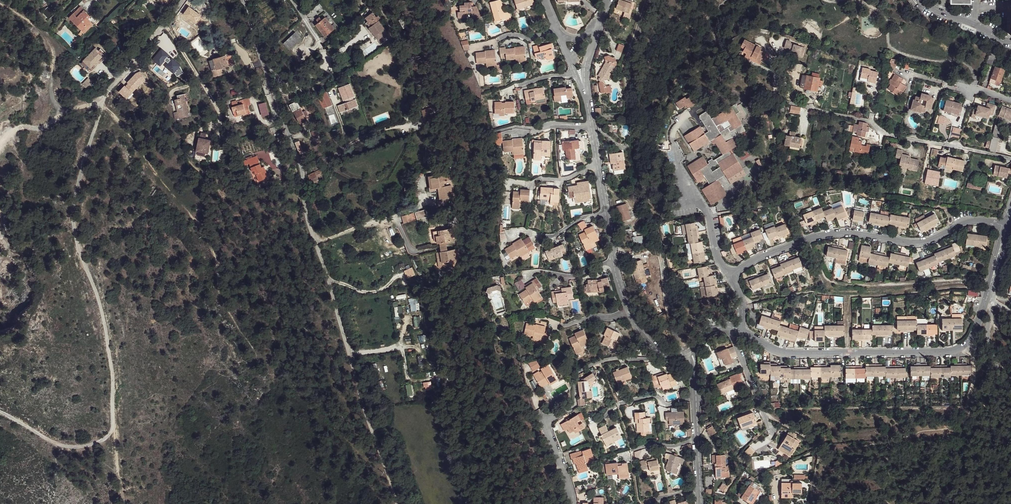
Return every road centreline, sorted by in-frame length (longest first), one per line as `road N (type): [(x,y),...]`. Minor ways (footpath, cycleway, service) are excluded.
road 1 (residential): [(348,349),(305,210),(301,164),(243,0)]
road 2 (residential): [(731,275),(820,234),(923,243),(966,221),(1008,224)]
road 3 (residential): [(987,300),(971,343),(954,351),(779,353),(742,328)]
road 4 (residential): [(659,352),(628,312),(586,94)]
road 5 (residential): [(792,104),(870,121),(888,135),(1010,159)]
road 6 (unclassified): [(696,112),(675,128),(679,165),(731,275)]
road 7 (residential): [(396,503),(348,349)]
road 8 (residential): [(692,358),(700,503)]
road 9 (residential): [(659,352),(592,364),(578,373),(575,405),(561,412)]
road 10 (residential): [(182,0),(102,95)]

